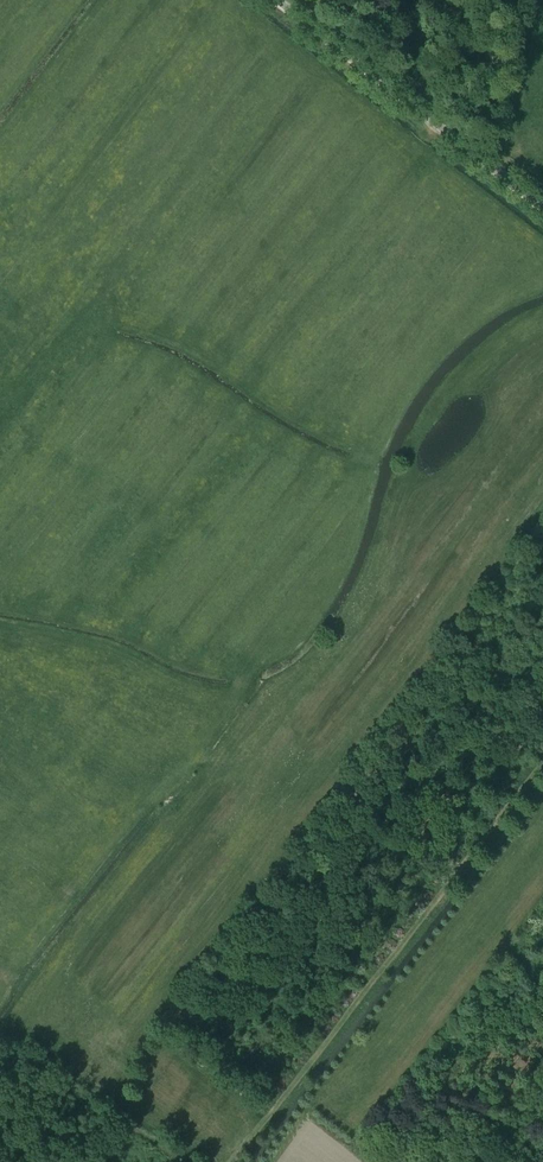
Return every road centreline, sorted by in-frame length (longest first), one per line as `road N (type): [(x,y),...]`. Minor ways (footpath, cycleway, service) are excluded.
road 1 (unclassified): [(542,208),(277,0)]

